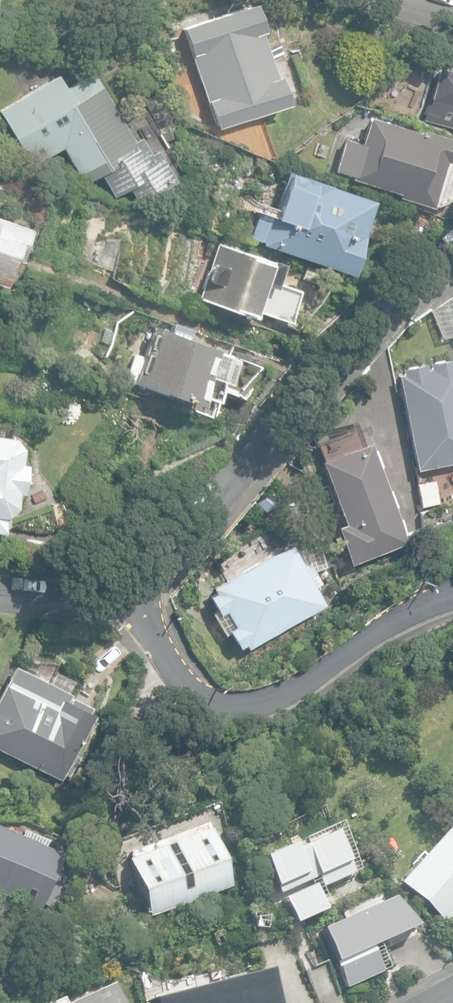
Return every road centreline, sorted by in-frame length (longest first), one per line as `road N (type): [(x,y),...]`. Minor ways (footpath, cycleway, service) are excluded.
road 1 (residential): [(124,578),(322,370),(452,260)]
road 2 (residential): [(452,590),(259,703),(221,701),(196,686),(124,578)]
road 3 (residential): [(0,587),(61,590),(124,578)]

